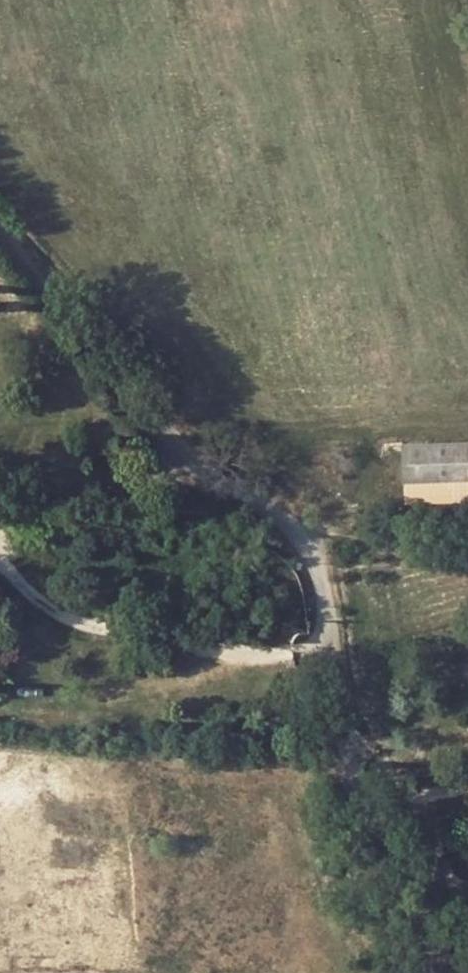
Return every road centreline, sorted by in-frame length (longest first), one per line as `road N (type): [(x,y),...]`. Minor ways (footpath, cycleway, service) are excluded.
road 1 (unclassified): [(419,972),(369,885),(335,703),(309,659),(333,607),(284,531),(164,433),(0,238)]
road 2 (track): [(467,530),(345,522),(284,531)]

